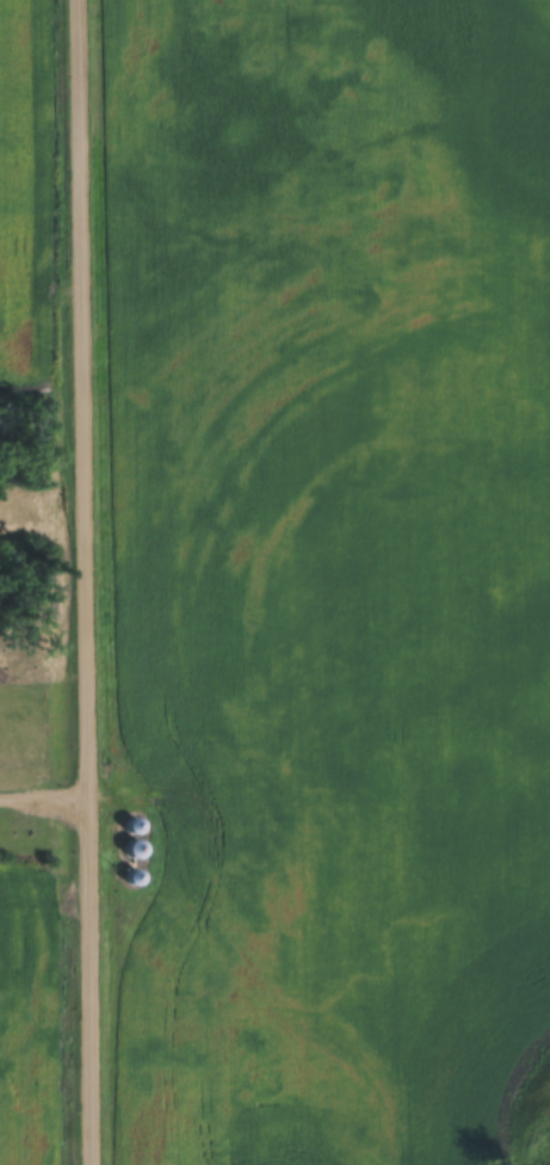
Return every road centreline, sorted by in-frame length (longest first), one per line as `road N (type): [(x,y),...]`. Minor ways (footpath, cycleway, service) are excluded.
road 1 (residential): [(89,1164),(78,0)]

